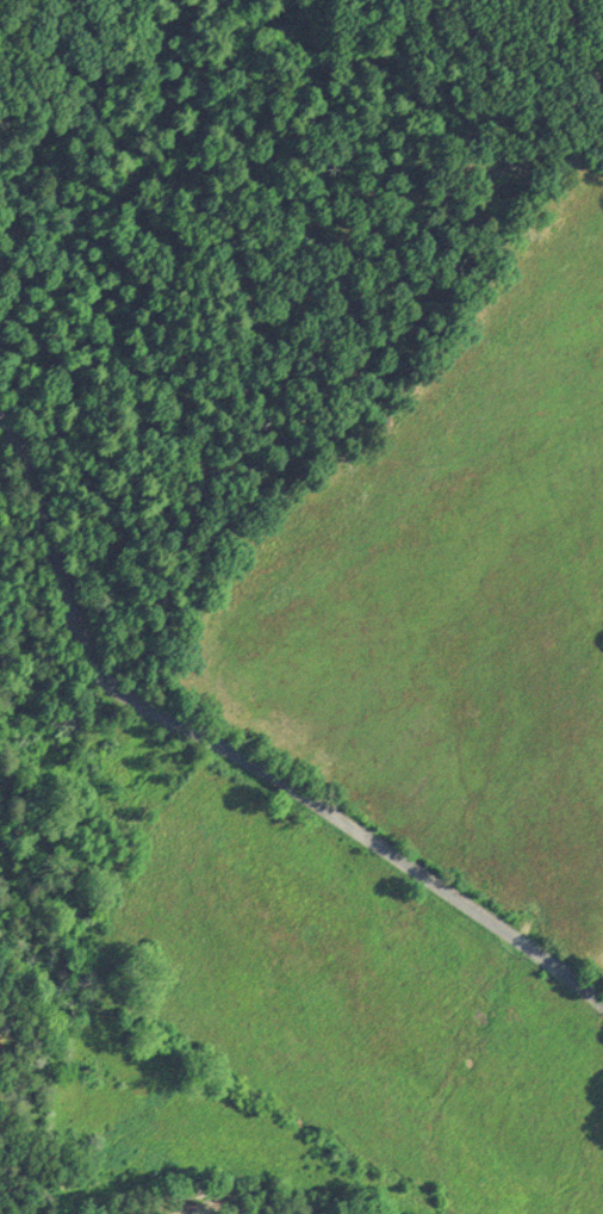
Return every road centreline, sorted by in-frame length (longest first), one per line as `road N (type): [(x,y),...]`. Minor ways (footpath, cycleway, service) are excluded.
road 1 (tertiary): [(602,1009),(555,968),(310,804),(117,687),(85,636),(36,479),(0,415)]

